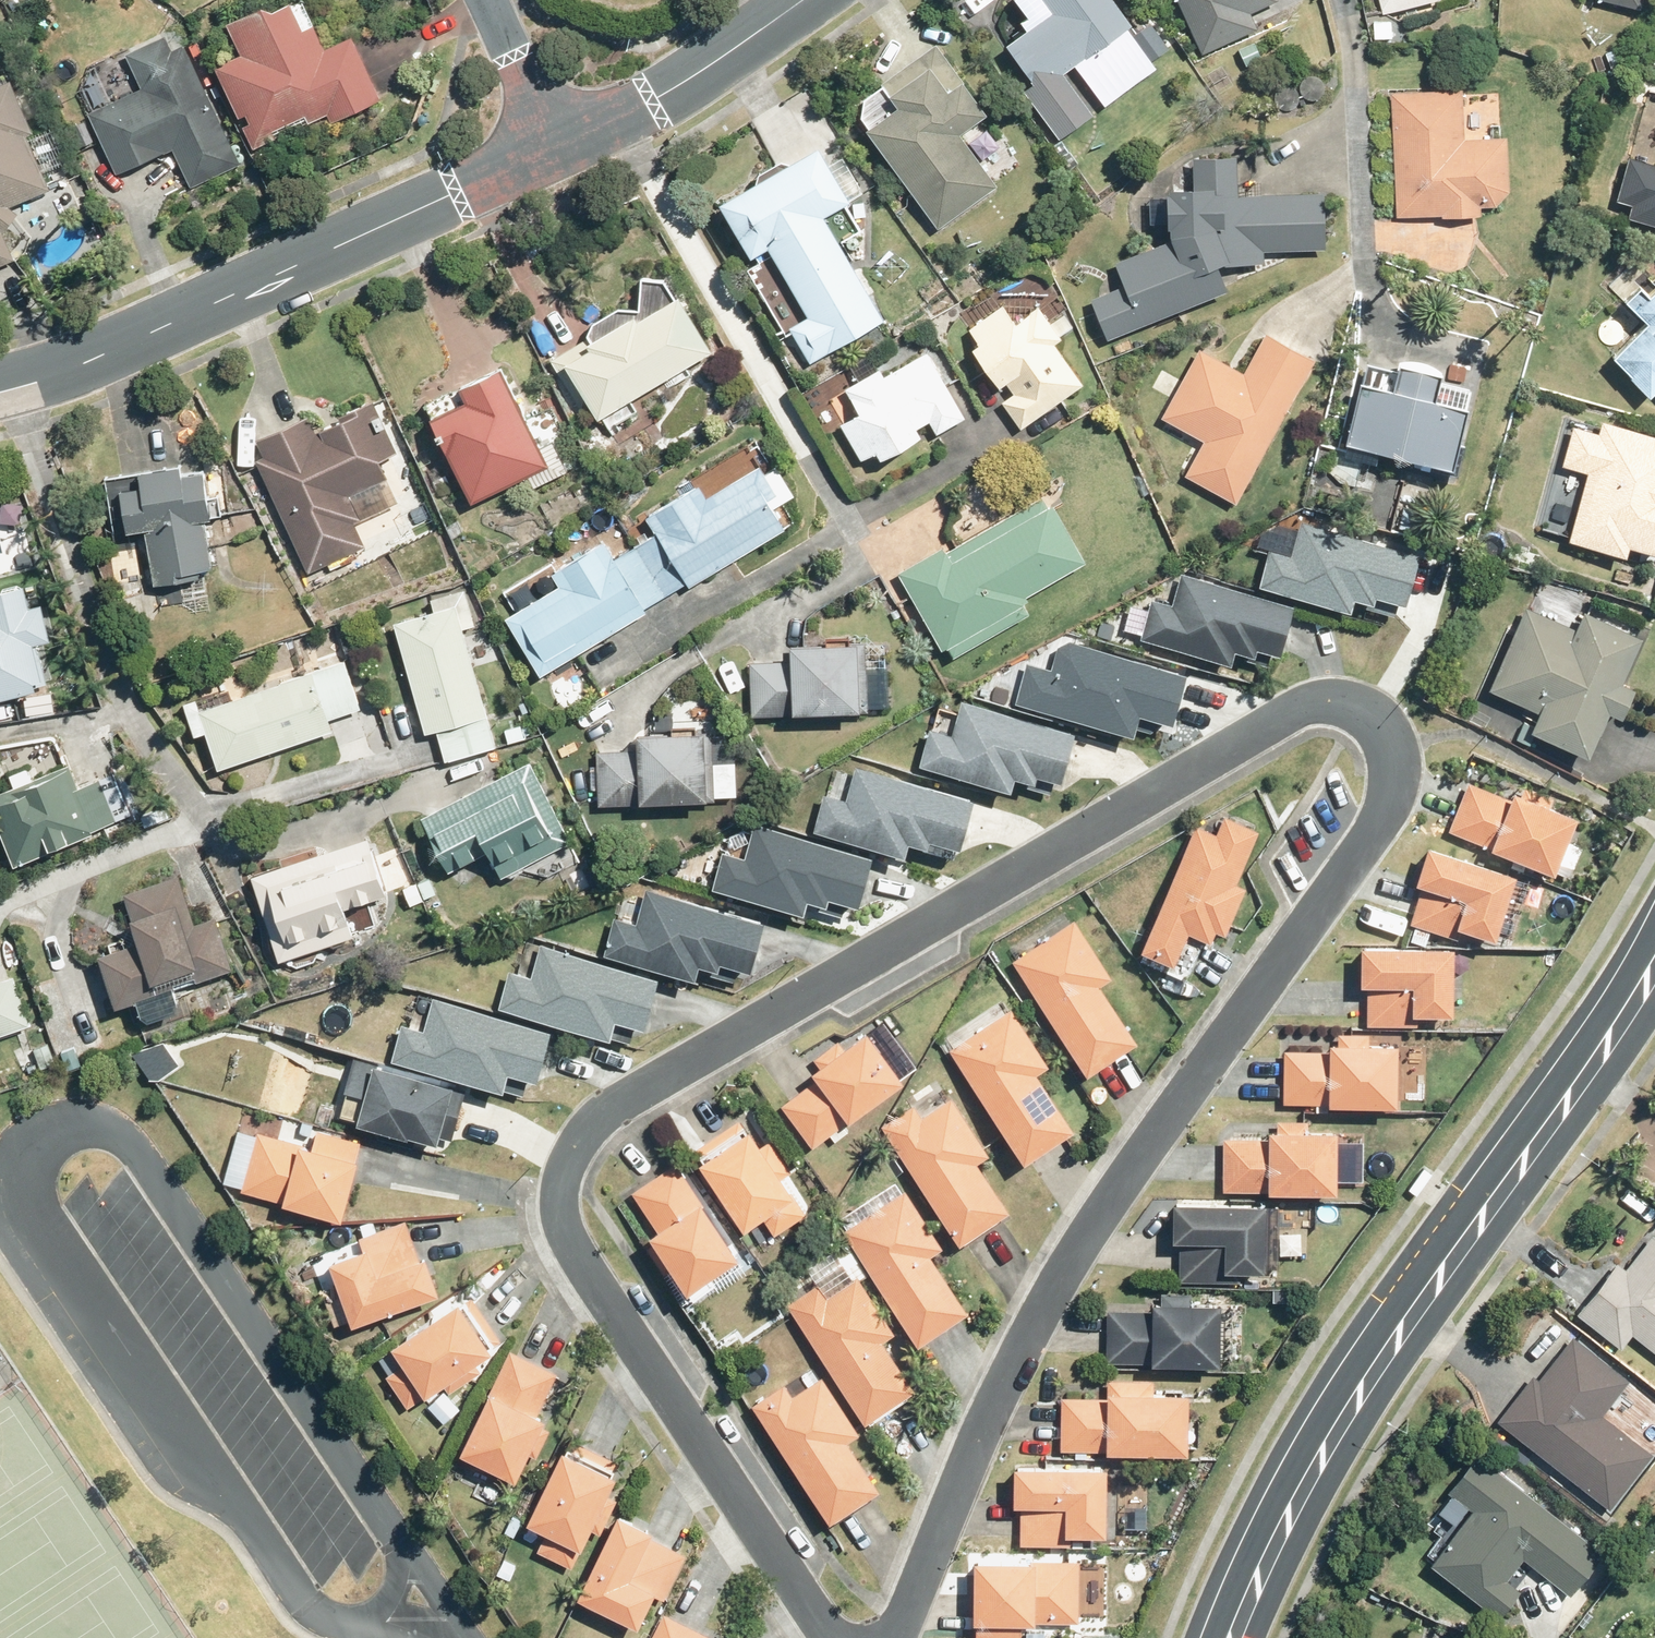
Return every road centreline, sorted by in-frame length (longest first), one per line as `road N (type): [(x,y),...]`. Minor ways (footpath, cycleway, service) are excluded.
road 1 (residential): [(836,1637),(573,1251),(561,1193),(578,1139),(596,1118),(652,1084),(1277,720),(1320,700),(1361,706),(1392,757),(1381,821),(1139,1158),(1036,1321),(897,1637)]
road 2 (tertiary): [(1654,971),(1324,1455),(1237,1637)]
road 3 (residential): [(0,391),(161,328),(552,149)]
road 4 (residential): [(552,149),(697,73),(802,0)]
road 5 (residential): [(486,0),(552,149)]

